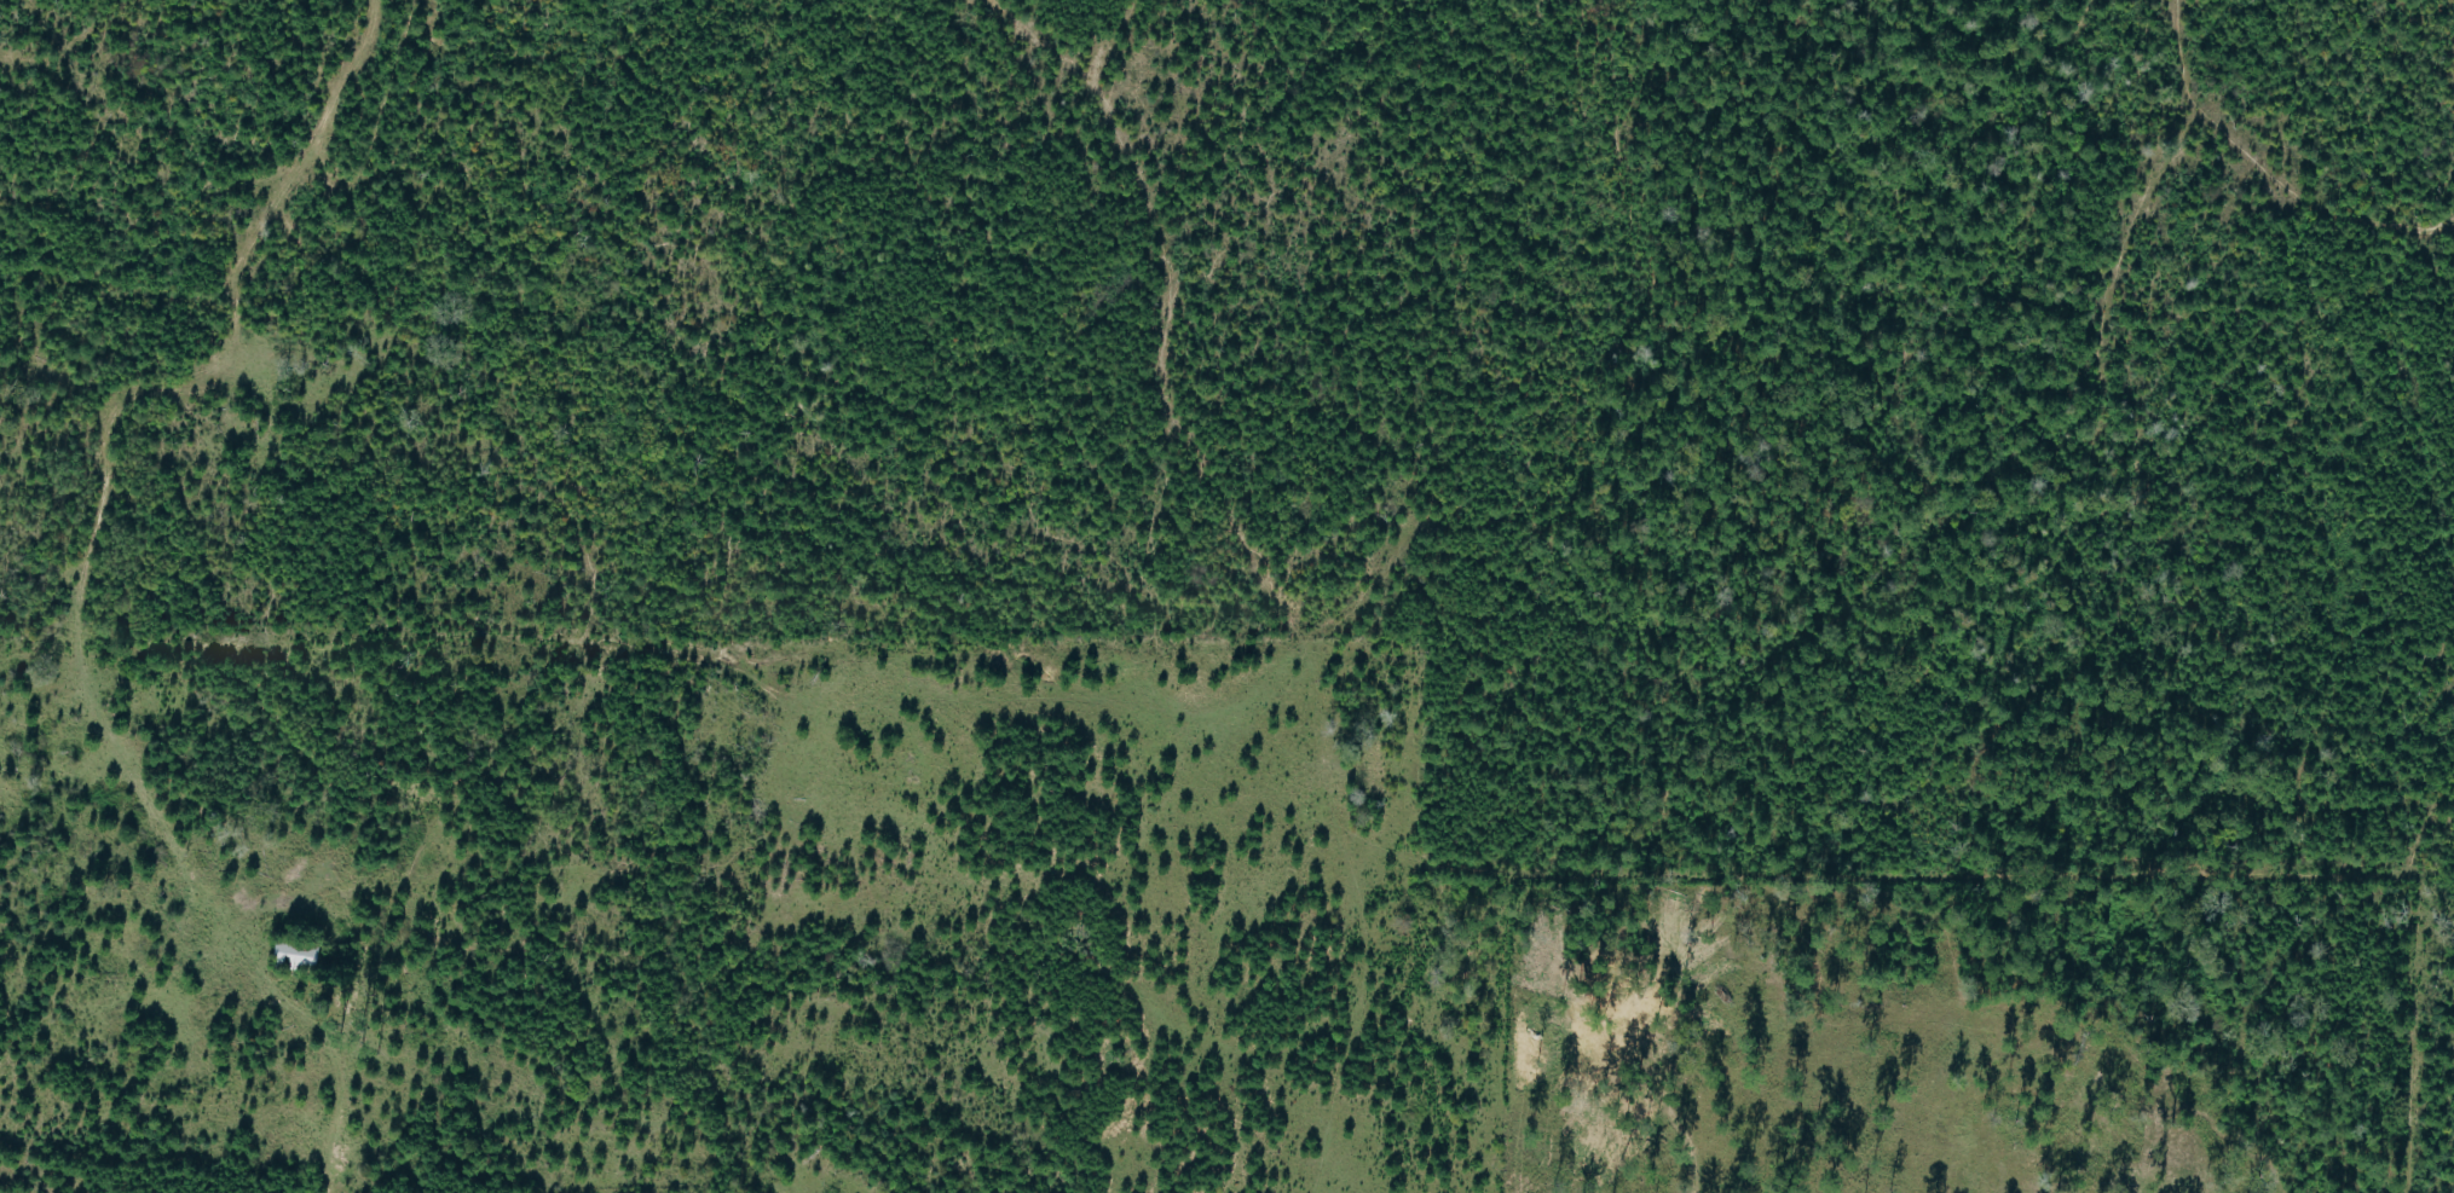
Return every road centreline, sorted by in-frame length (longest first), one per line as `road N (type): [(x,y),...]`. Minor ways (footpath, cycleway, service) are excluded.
road 1 (residential): [(2291,1192),(2304,1076),(2348,948),(2453,789)]

